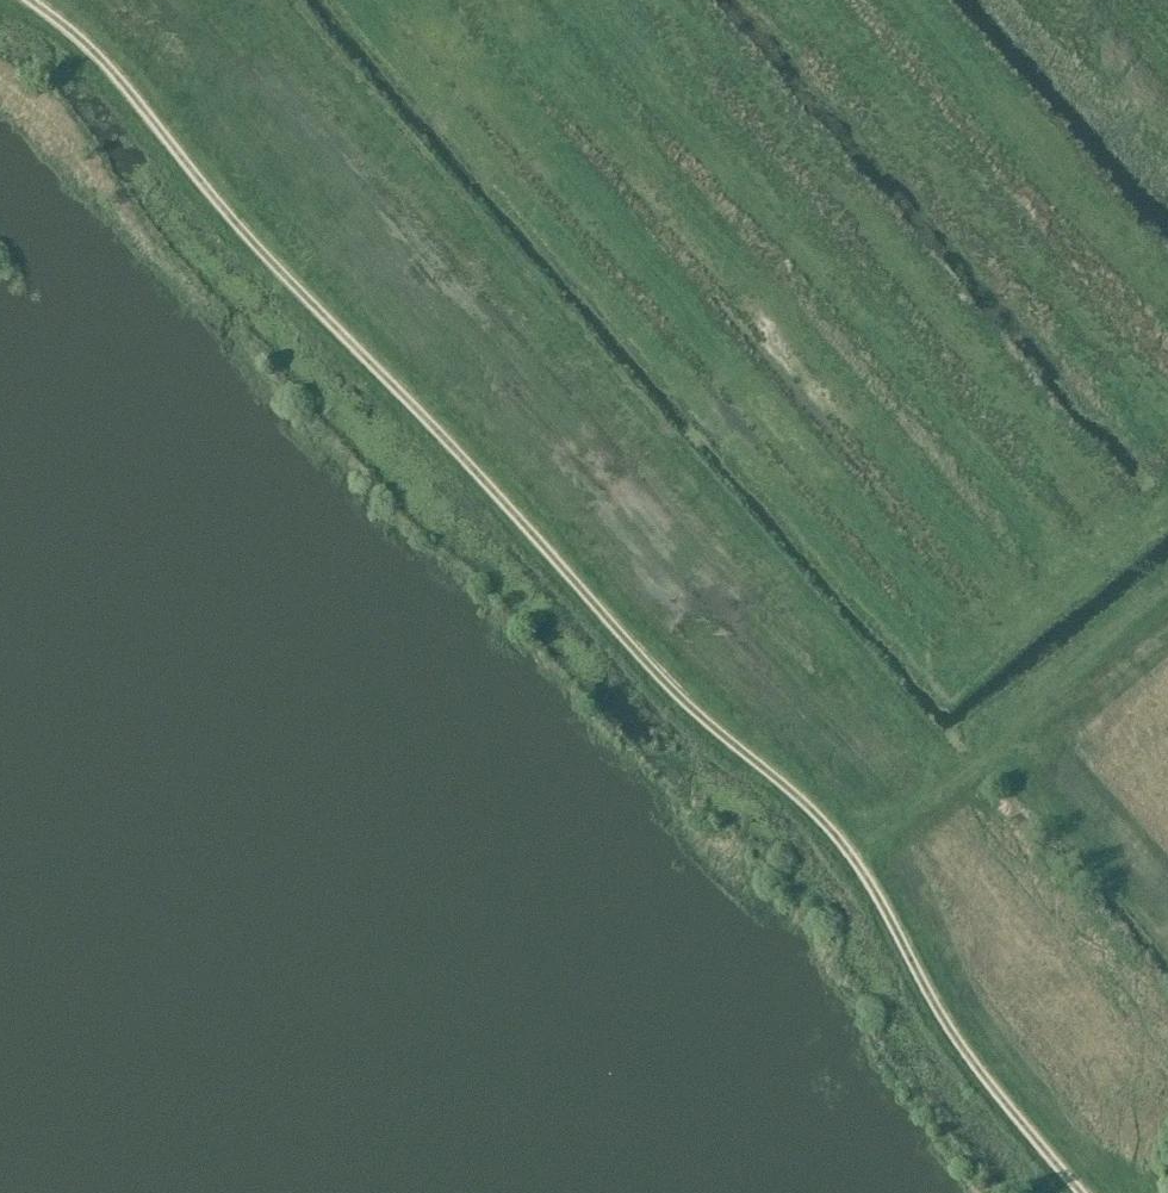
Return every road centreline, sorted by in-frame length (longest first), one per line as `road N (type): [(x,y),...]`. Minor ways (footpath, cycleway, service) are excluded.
road 1 (track): [(32,0),(94,49),(249,236),(635,654),(831,834),(947,1030),(1079,1192)]
road 2 (track): [(1167,582),(1042,686),(982,755),(847,854)]

